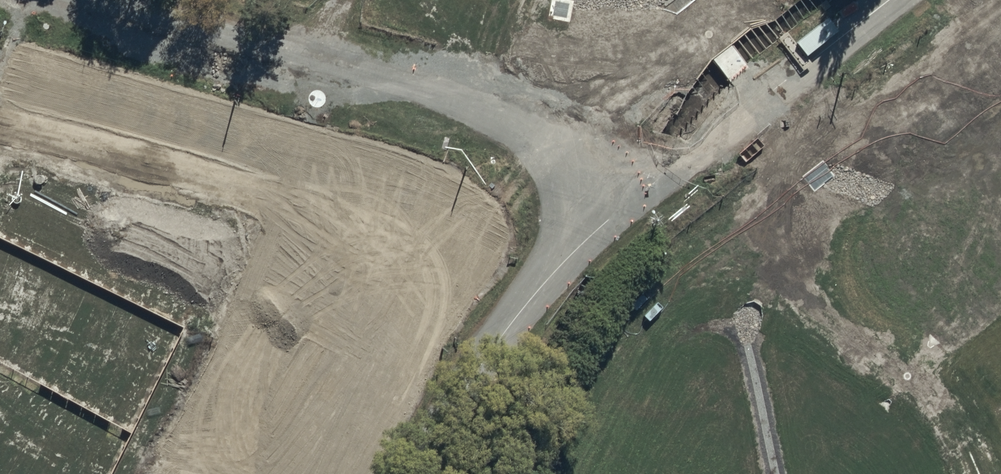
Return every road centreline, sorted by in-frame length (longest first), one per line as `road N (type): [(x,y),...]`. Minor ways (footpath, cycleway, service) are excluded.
road 1 (unclassified): [(602,178),(412,93),(79,0)]
road 2 (tertiary): [(602,178),(417,473)]
road 3 (tertiary): [(893,0),(684,160),(602,178)]

